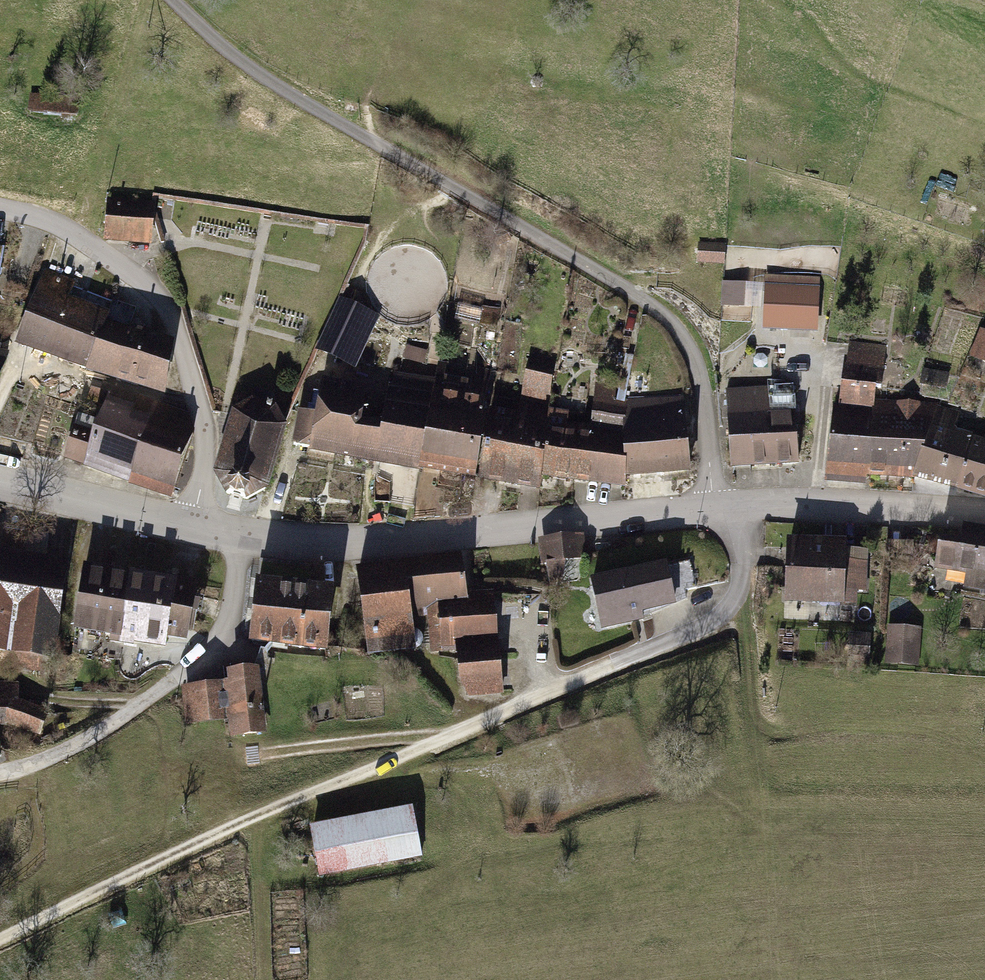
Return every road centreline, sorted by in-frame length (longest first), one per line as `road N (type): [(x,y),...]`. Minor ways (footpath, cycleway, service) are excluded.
road 1 (track): [(742,507),(738,590),(710,632),(576,680),(457,737),(277,807),(0,948)]
road 2 (residential): [(984,512),(742,507),(325,544),(193,528)]
road 3 (residential): [(193,528),(205,431),(174,317),(144,282),(57,224),(0,207)]
road 4 (track): [(247,538),(230,607),(210,647),(116,722),(0,773)]
road 5 (residential): [(193,528),(0,482)]

